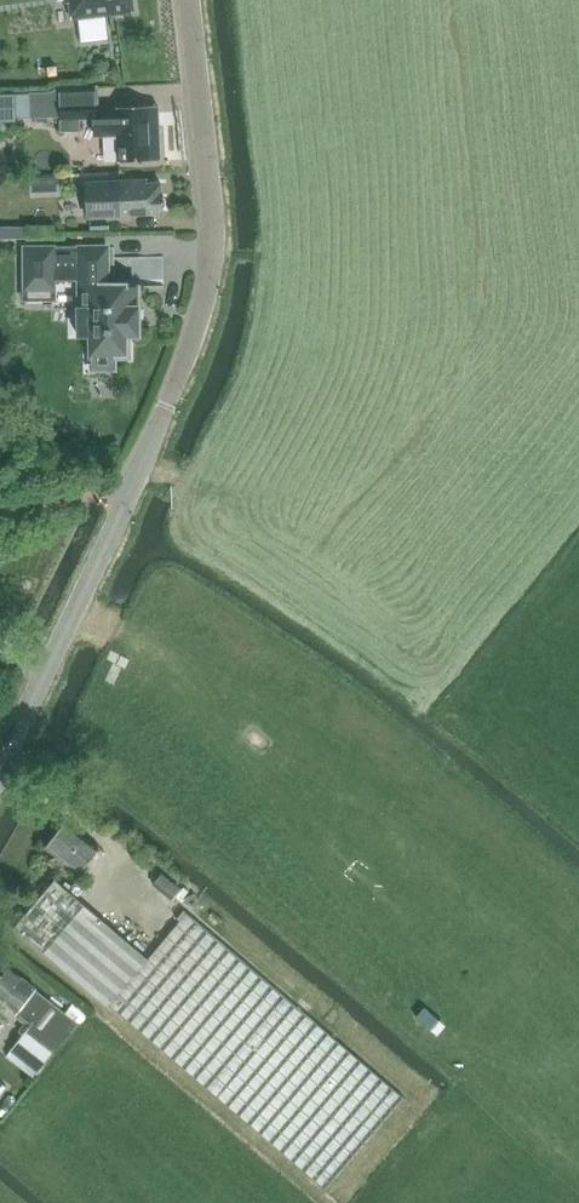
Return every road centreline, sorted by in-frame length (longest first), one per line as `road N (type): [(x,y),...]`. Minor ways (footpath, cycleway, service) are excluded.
road 1 (residential): [(169,407),(195,345),(216,242),(193,0)]
road 2 (unclassified): [(0,767),(169,407)]

